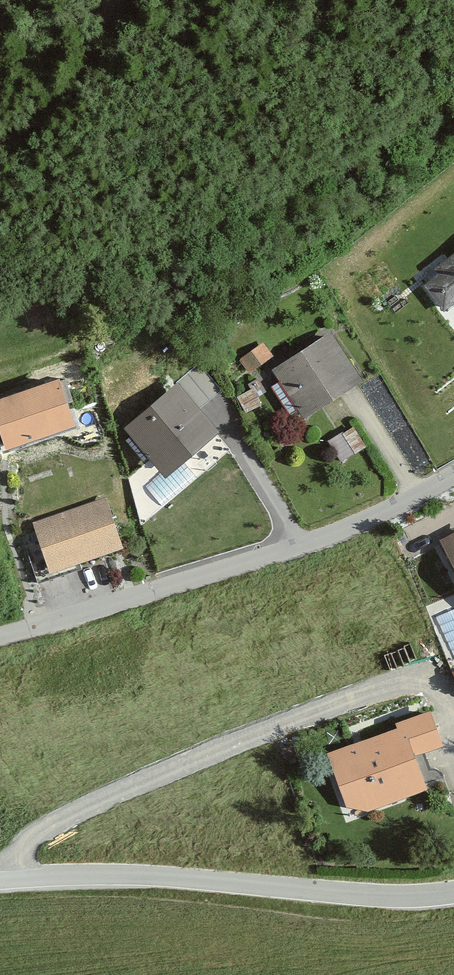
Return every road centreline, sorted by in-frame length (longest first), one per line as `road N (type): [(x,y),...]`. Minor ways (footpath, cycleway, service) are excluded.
road 1 (track): [(0,258),(173,233),(268,198),(453,93)]
road 2 (residential): [(0,635),(306,547),(453,478)]
road 3 (tertiary): [(453,890),(321,892),(152,876),(0,881)]
road 4 (track): [(118,0),(80,83),(0,150)]

